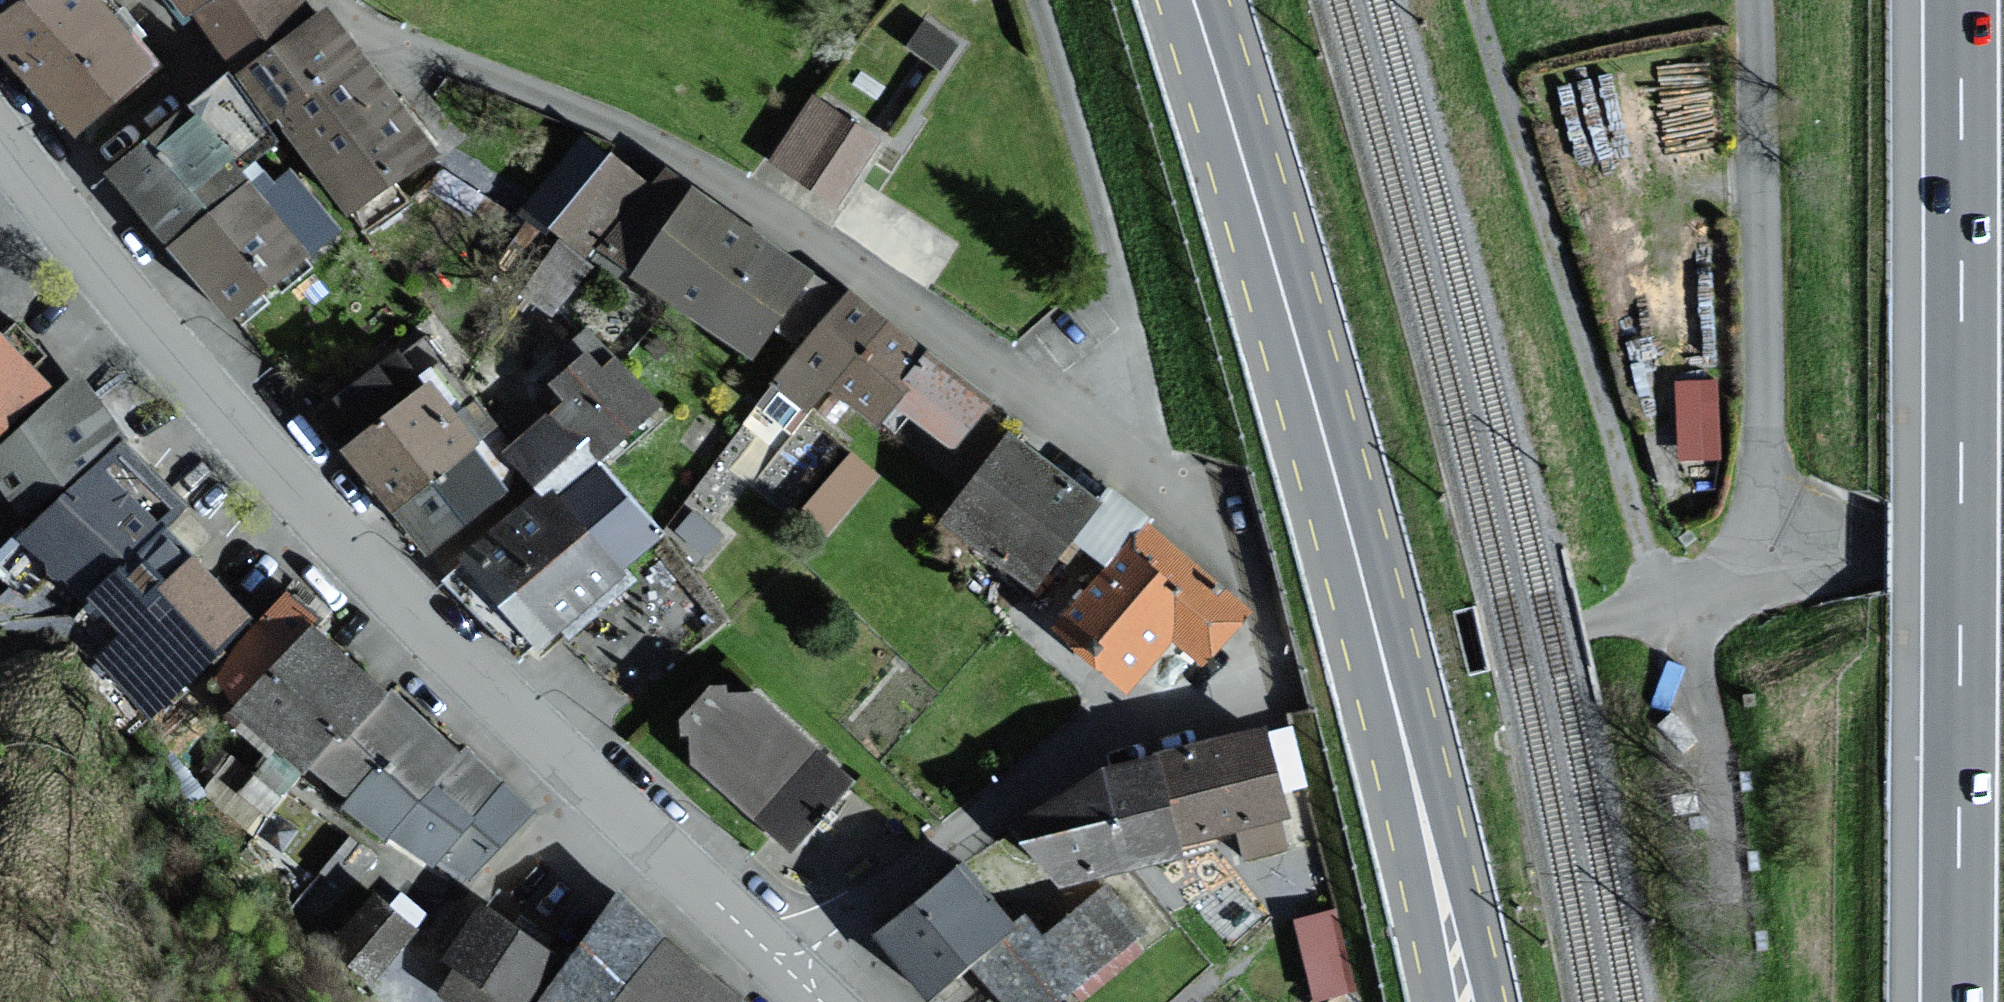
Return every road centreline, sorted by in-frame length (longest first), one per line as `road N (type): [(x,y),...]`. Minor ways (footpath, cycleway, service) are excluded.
road 1 (primary): [(1188,0),(1328,472),(1463,1001)]
road 2 (motorway): [(1959,0),(1957,1001)]
road 3 (residential): [(1142,472),(985,339),(632,131),(374,28),(337,0)]
road 4 (residential): [(623,824),(296,506),(0,141)]
road 5 (track): [(1662,603),(1480,0)]
road 6 (residential): [(1286,698),(1137,729),(1051,772),(878,886),(792,967)]
road 7 (unclassified): [(1764,567),(1753,0)]
road 8 (residential): [(1142,472),(1148,432),(1118,283),(1035,0)]
road 9 (unclassified): [(1691,585),(1662,603),(1536,646),(1286,698)]
road 10 (unclassified): [(1691,585),(1724,891)]
road 11 (residential): [(1286,698),(1264,614),(1142,472)]
road 12 (unclassified): [(2003,522),(1764,567)]
road 13 (residential): [(792,967),(623,824)]

